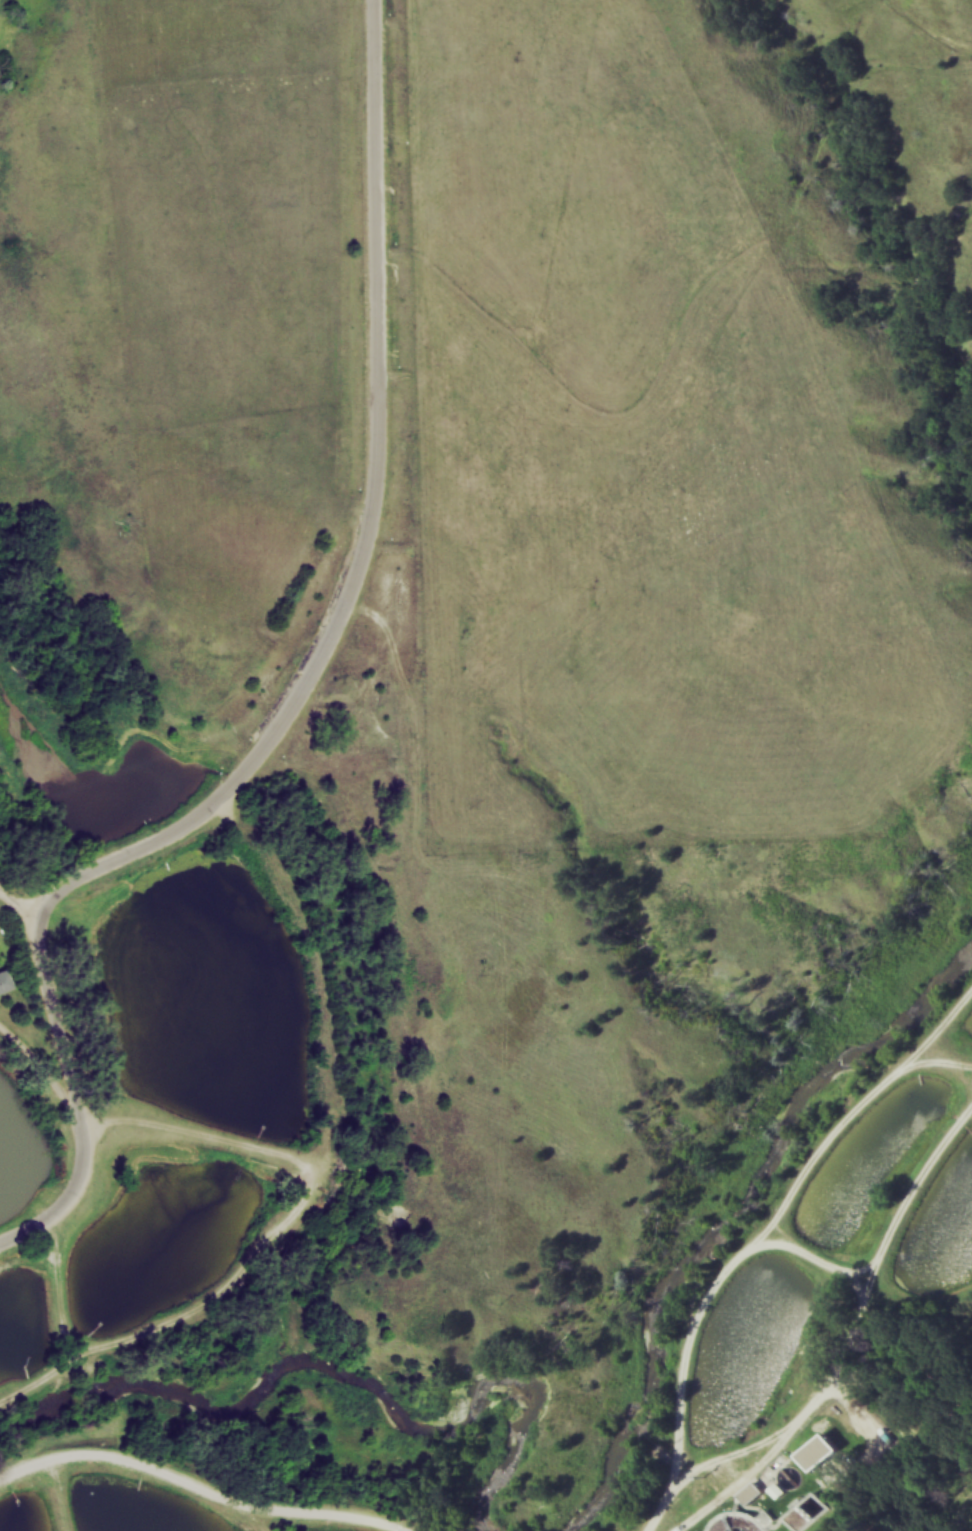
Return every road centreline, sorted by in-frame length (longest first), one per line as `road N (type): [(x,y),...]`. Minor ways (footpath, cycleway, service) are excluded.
road 1 (residential): [(368,0),(367,523),(309,674),(243,775),(197,818),(53,895),(43,910),(40,963),(77,1124),(75,1172),(50,1217),(0,1239)]

